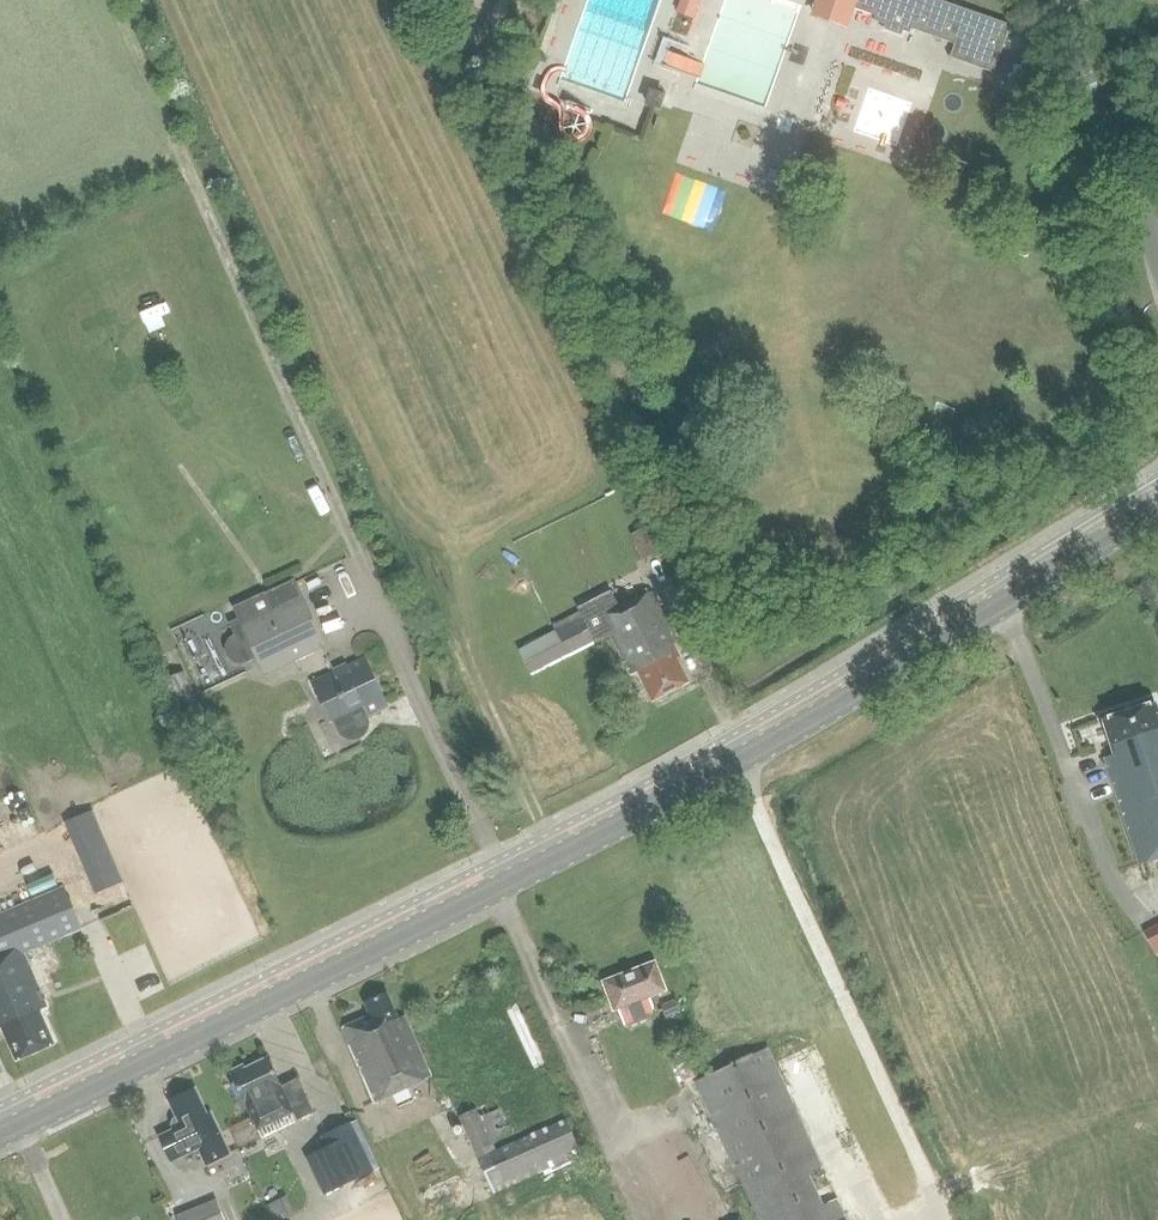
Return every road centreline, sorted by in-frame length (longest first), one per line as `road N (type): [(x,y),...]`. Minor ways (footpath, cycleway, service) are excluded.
road 1 (secondary): [(0,1135),(778,738),(1157,507)]

